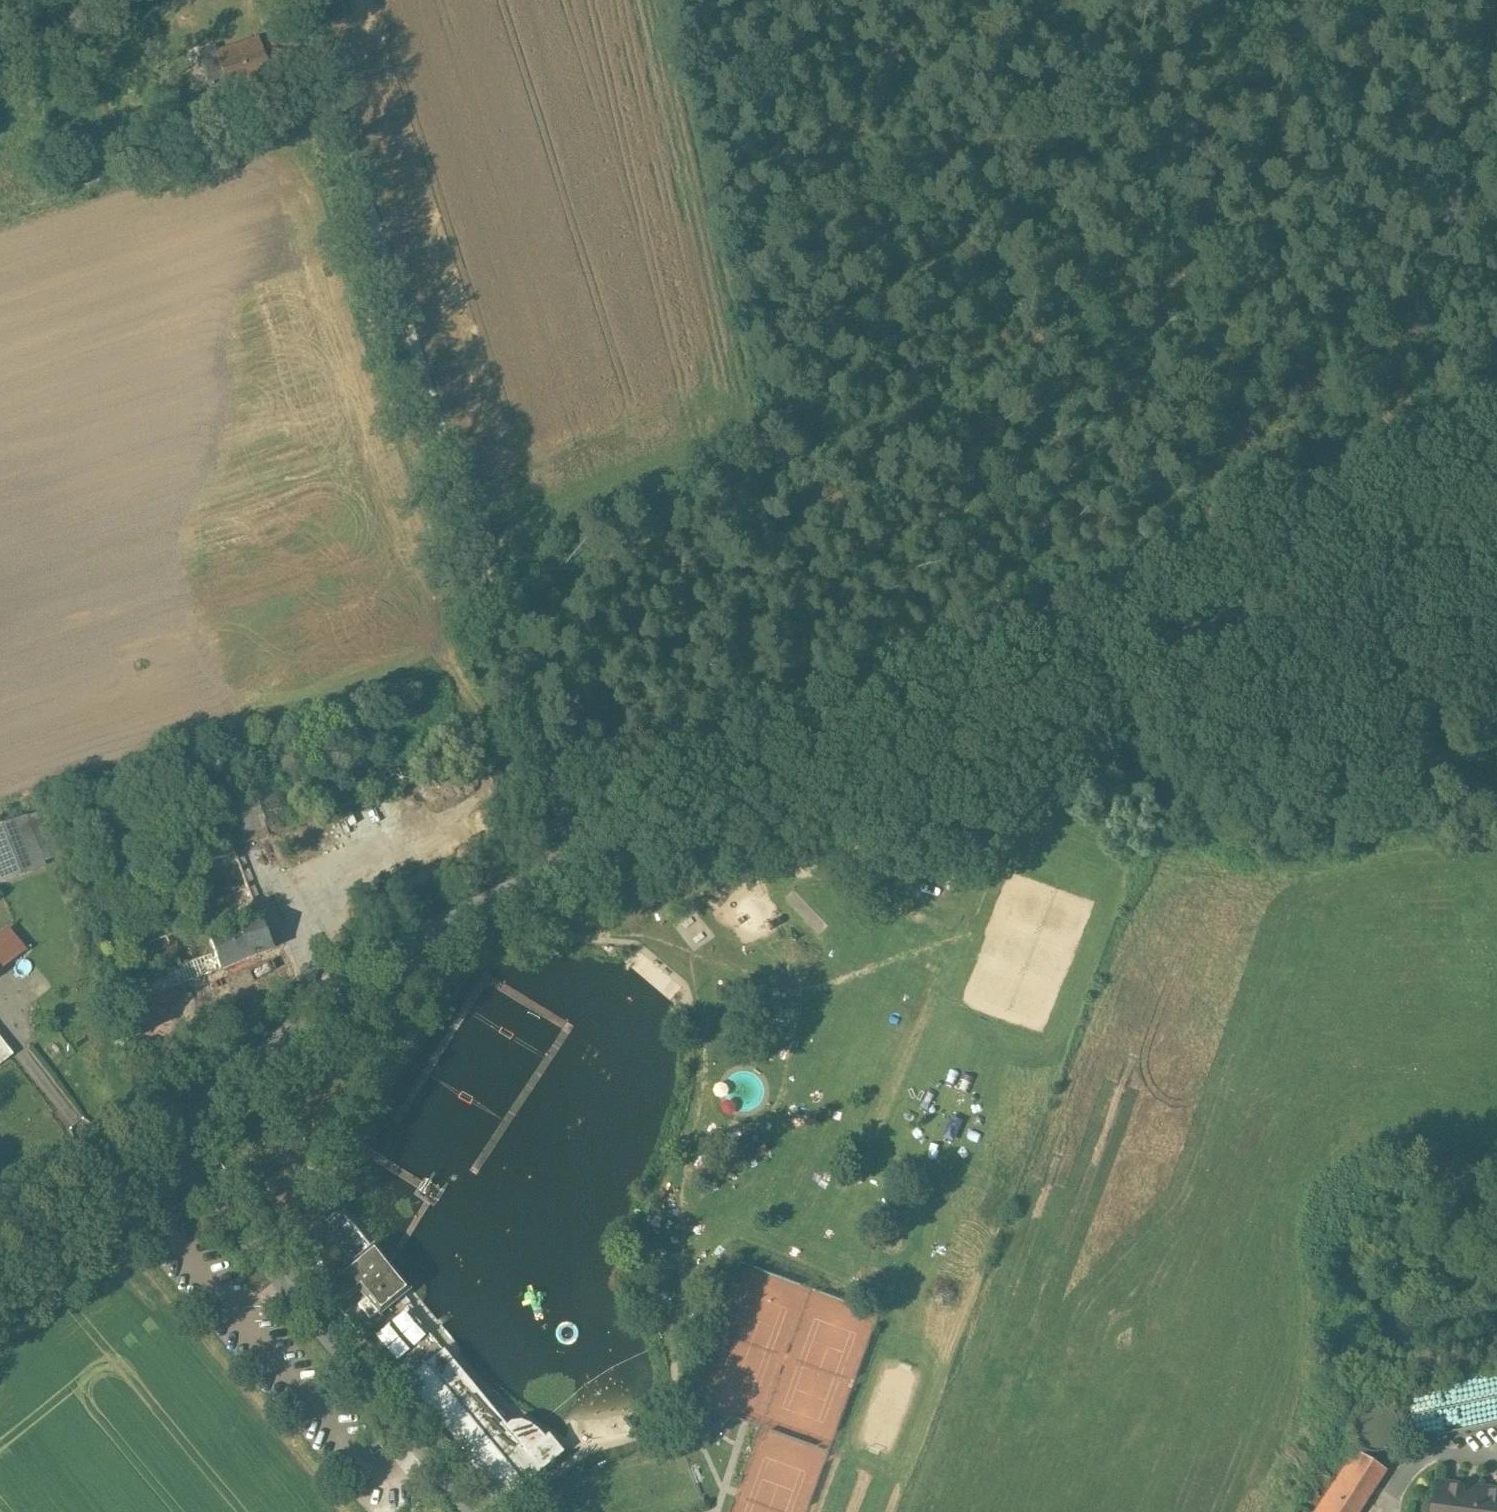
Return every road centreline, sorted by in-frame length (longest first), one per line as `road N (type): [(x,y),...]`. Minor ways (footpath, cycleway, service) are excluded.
road 1 (unclassified): [(158,1139),(334,998),(491,898),(1496,518)]
road 2 (unclassified): [(466,1511),(158,1139)]
road 3 (track): [(1496,1453),(1428,1457),(1413,1466),(1385,1511)]

